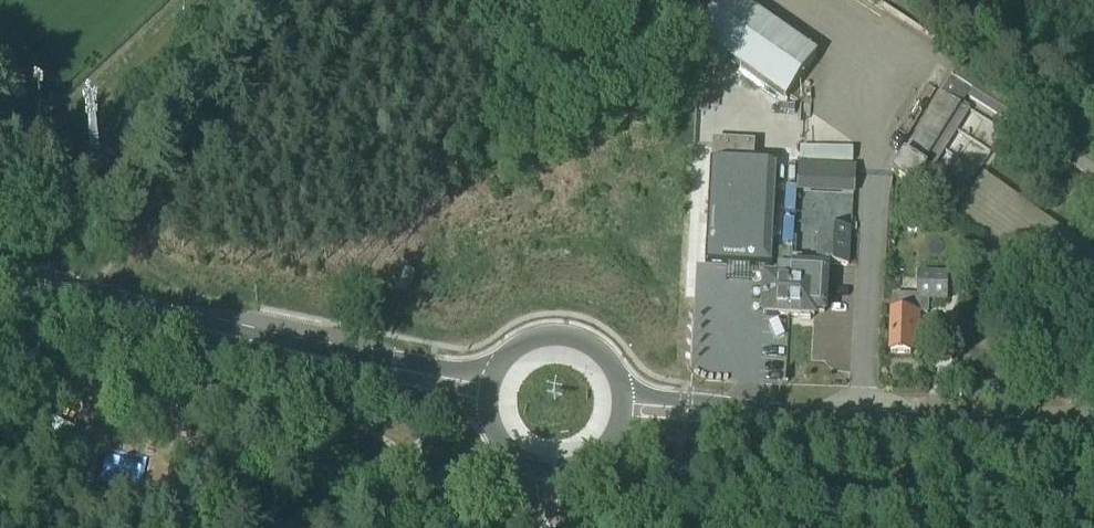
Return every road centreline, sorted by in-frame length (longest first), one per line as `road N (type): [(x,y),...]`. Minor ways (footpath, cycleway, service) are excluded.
road 1 (primary): [(0,268),(218,334),(489,394)]
road 2 (primary): [(1093,435),(623,410)]
road 3 (primary): [(623,410),(612,367),(575,340),(530,343),(510,355),(489,394)]

